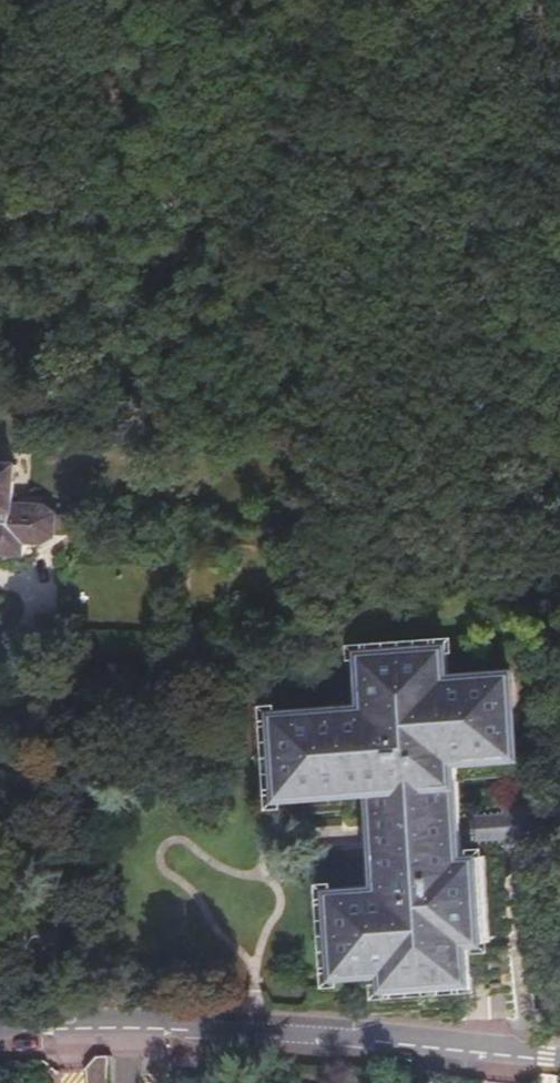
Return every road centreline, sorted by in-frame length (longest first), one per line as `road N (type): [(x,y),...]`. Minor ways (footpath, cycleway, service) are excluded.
road 1 (residential): [(559,1059),(275,1031),(0,1036)]

